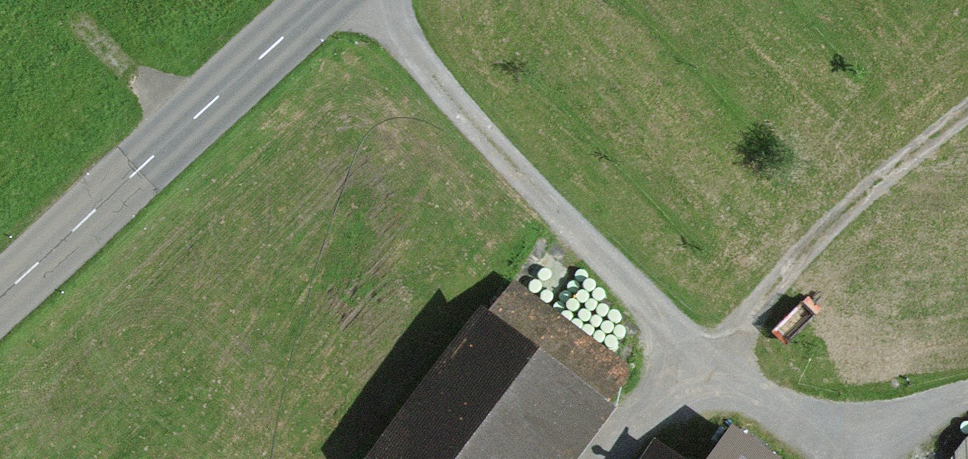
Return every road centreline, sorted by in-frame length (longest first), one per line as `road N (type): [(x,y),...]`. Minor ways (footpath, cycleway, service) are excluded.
road 1 (track): [(381,0),(549,218),(784,458)]
road 2 (tertiary): [(0,289),(321,0)]
road 3 (track): [(696,372),(899,152),(967,107)]
road 4 (track): [(840,458),(861,413),(967,393)]

